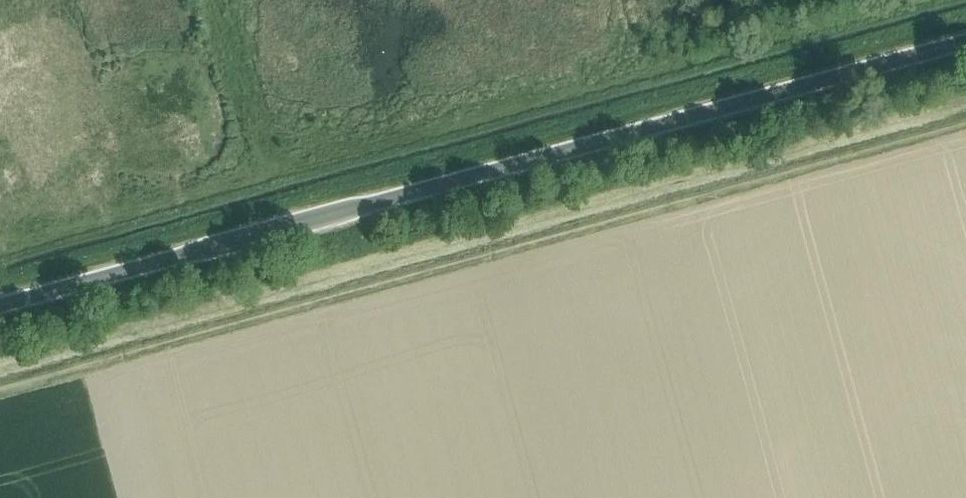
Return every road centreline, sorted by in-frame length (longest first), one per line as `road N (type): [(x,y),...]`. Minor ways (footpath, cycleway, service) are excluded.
road 1 (tertiary): [(0,305),(965,41)]

